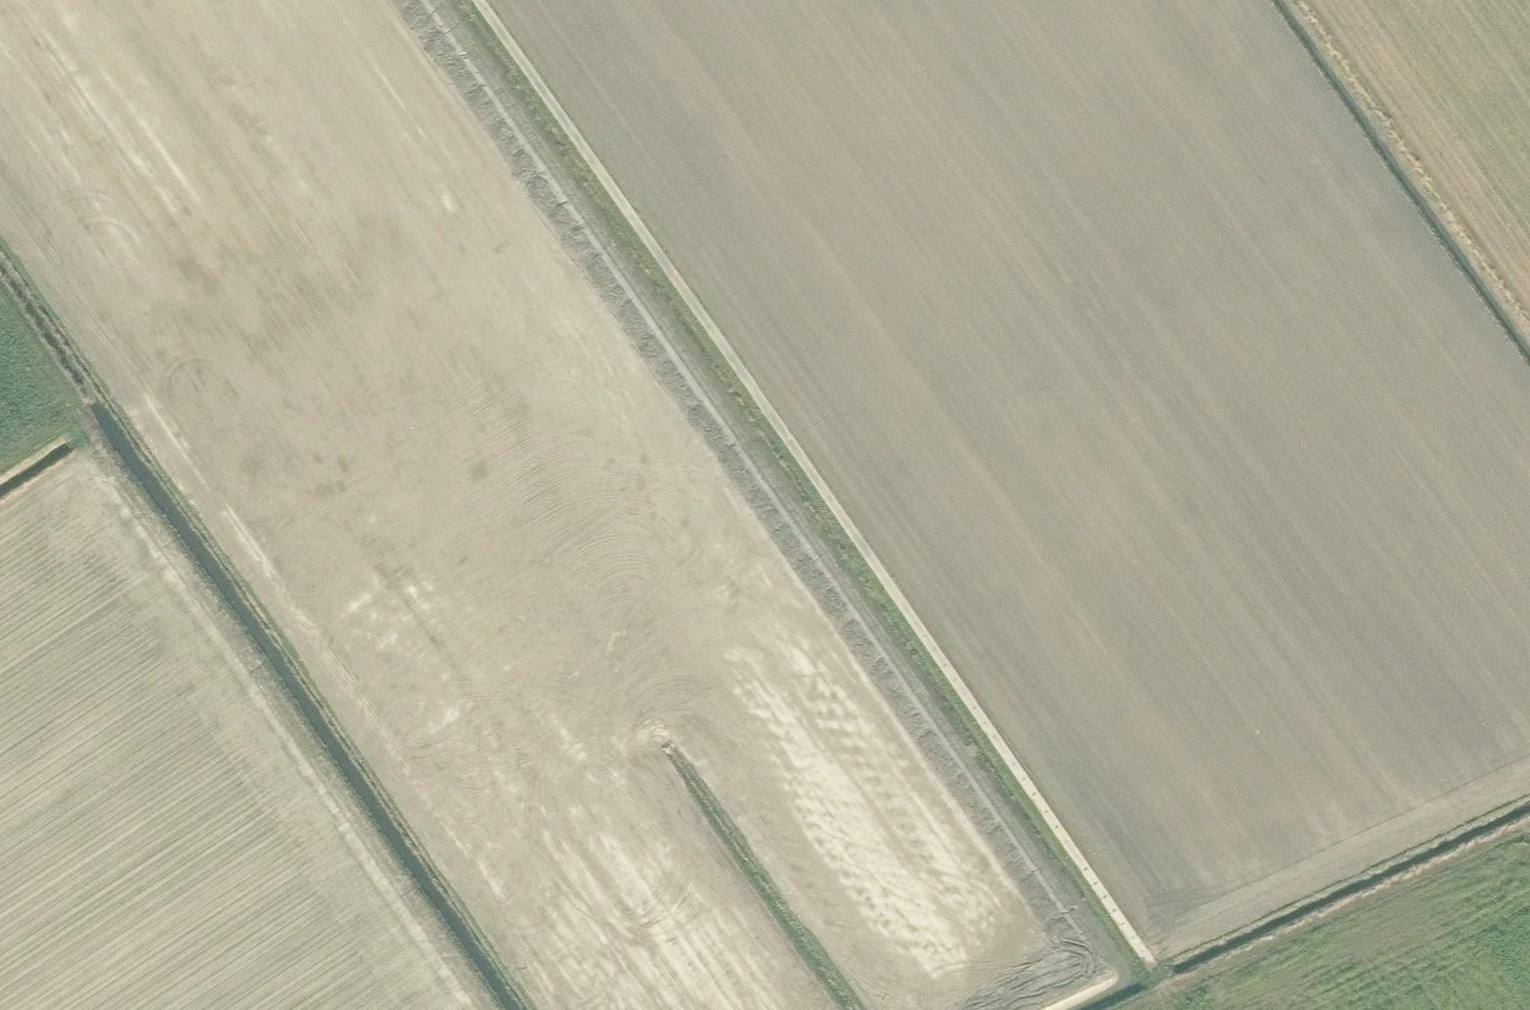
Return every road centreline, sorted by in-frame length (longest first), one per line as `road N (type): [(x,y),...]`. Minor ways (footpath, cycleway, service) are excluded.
road 1 (track): [(479,0),(1152,965)]

